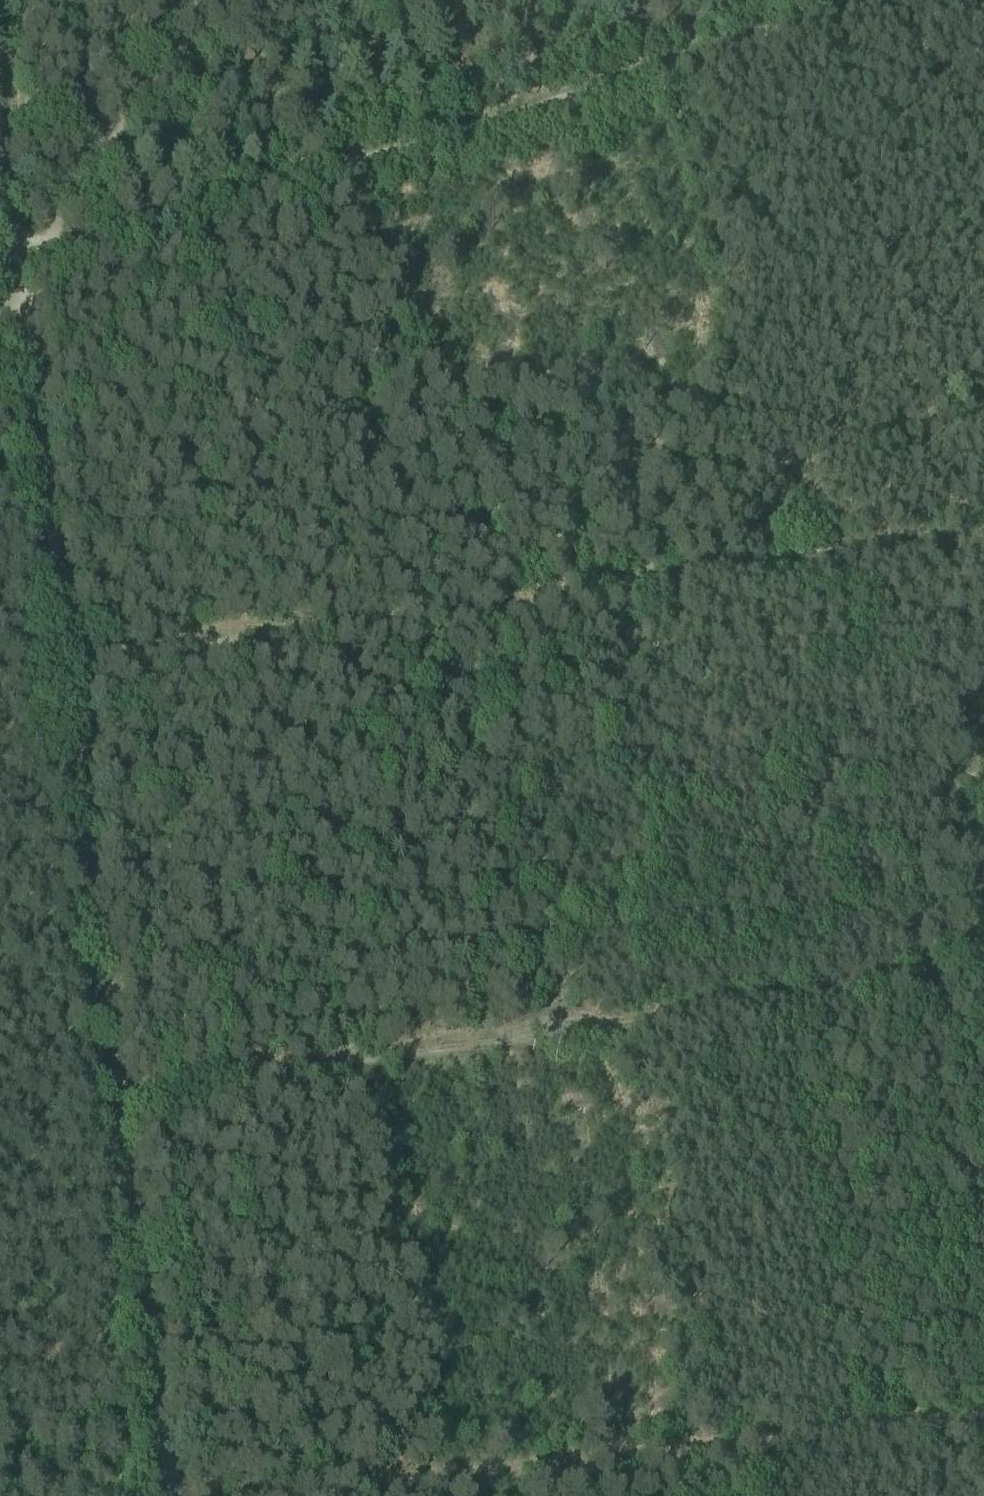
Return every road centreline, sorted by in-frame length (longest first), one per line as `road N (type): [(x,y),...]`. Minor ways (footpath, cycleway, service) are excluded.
road 1 (track): [(21,276),(172,1495)]
road 2 (track): [(888,0),(91,251)]
road 3 (track): [(21,276),(193,0)]
road 4 (track): [(0,86),(21,276)]

